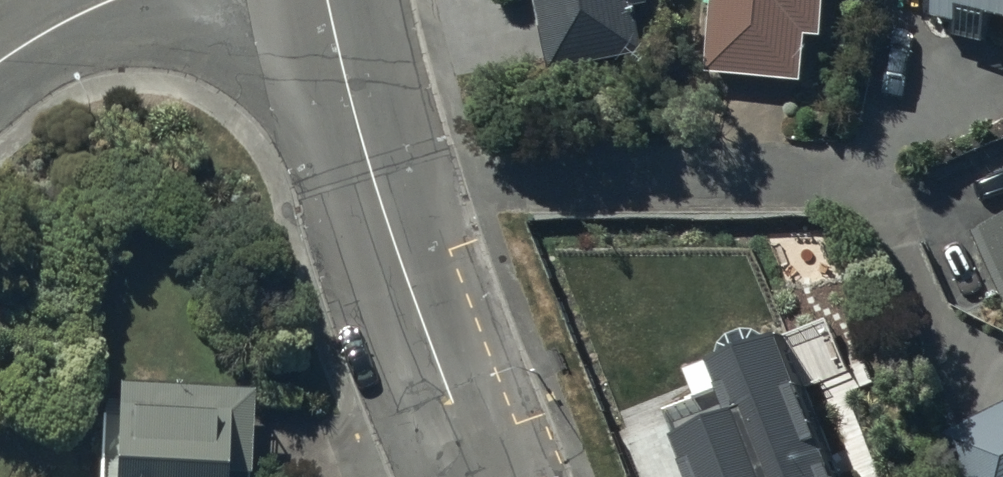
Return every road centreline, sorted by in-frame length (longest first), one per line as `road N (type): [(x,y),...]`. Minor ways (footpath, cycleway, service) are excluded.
road 1 (residential): [(328,0),(478,476)]
road 2 (residential): [(0,53),(113,0)]

